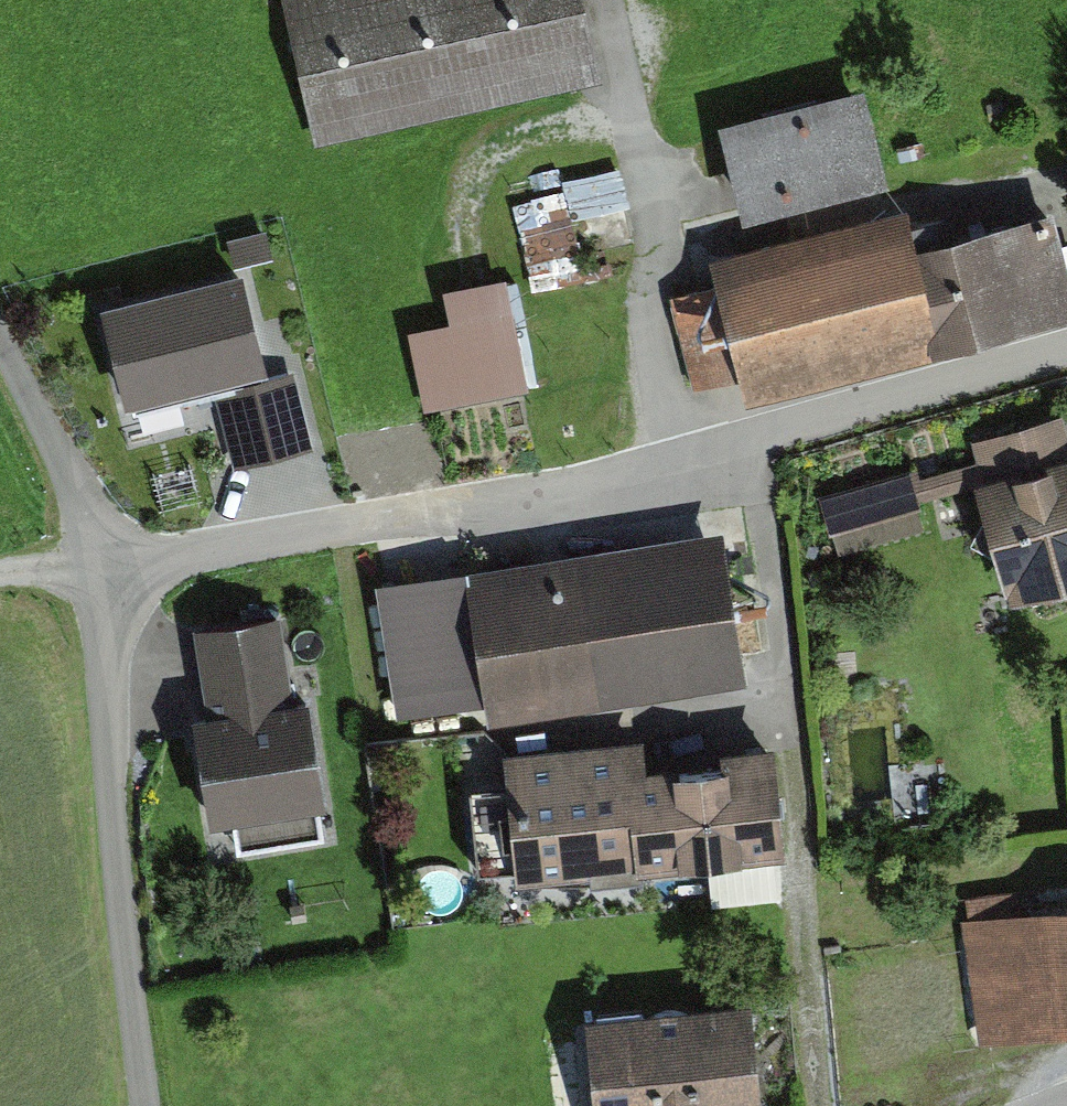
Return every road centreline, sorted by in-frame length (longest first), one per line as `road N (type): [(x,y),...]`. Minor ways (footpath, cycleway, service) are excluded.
road 1 (residential): [(1066,340),(683,463),(108,574),(155,1105)]
road 2 (track): [(761,437),(830,1105)]
road 3 (track): [(0,347),(108,574),(0,582)]

